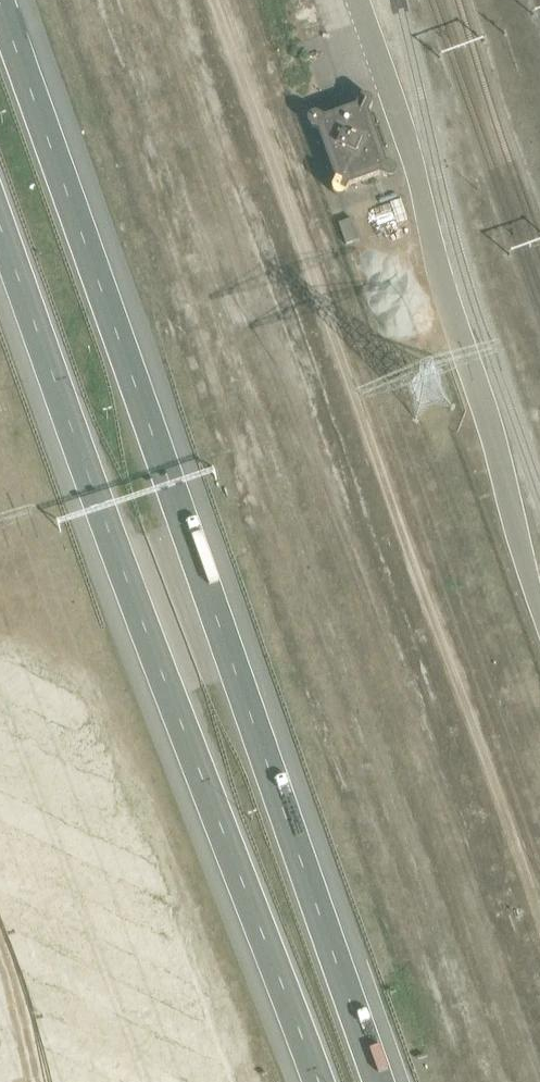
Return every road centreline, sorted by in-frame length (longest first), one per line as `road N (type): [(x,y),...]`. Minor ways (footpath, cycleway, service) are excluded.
road 1 (trunk): [(379,1081),(0,7)]
road 2 (trunk): [(0,238),(318,1081)]

